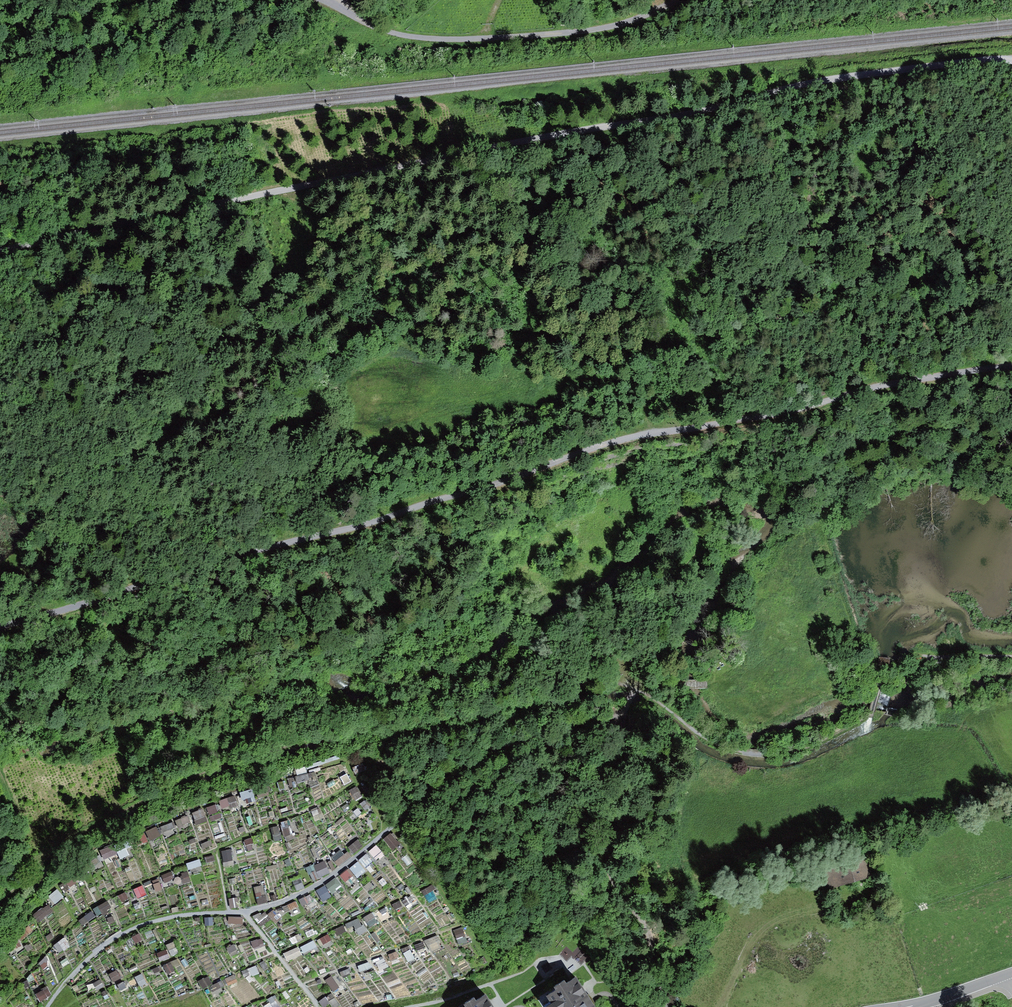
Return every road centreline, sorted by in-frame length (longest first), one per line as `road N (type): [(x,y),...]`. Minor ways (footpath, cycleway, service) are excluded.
road 1 (track): [(1011,366),(613,449),(361,533),(0,630)]
road 2 (track): [(0,252),(851,77),(1011,62)]
road 3 (track): [(65,984),(122,933),(184,910),(287,900),(343,867),(455,776),(552,733),(622,716),(628,690)]
road 4 (track): [(319,0),(390,33),(462,39),(605,28),(677,0)]
road 5 (track): [(672,1006),(605,860),(622,716)]
road 6 (track): [(718,1006),(770,923),(869,894)]

